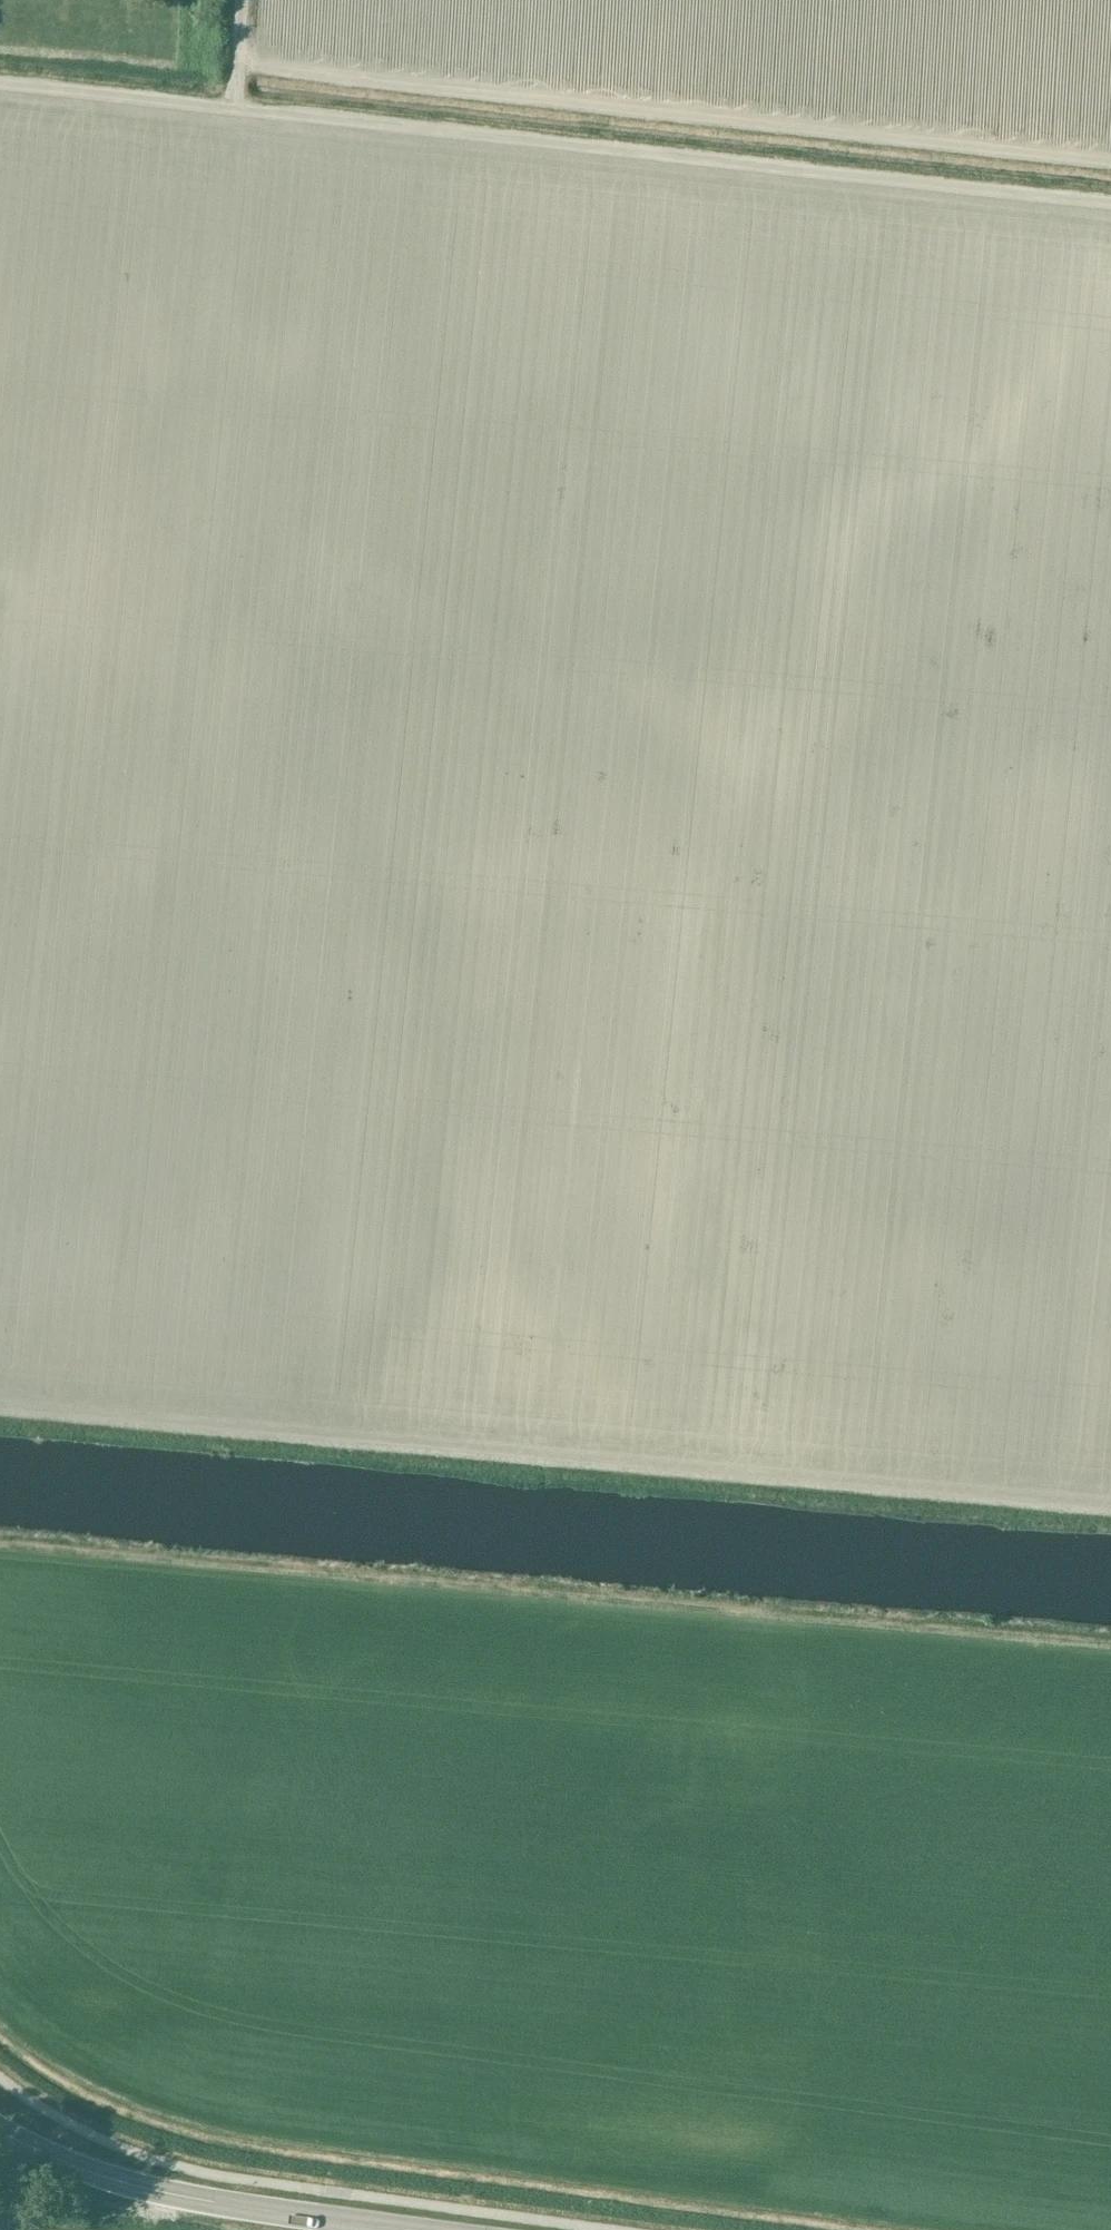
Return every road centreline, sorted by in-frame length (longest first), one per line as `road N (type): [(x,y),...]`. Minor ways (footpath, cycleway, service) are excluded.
road 1 (primary): [(413,2229),(118,2185),(0,2129)]

